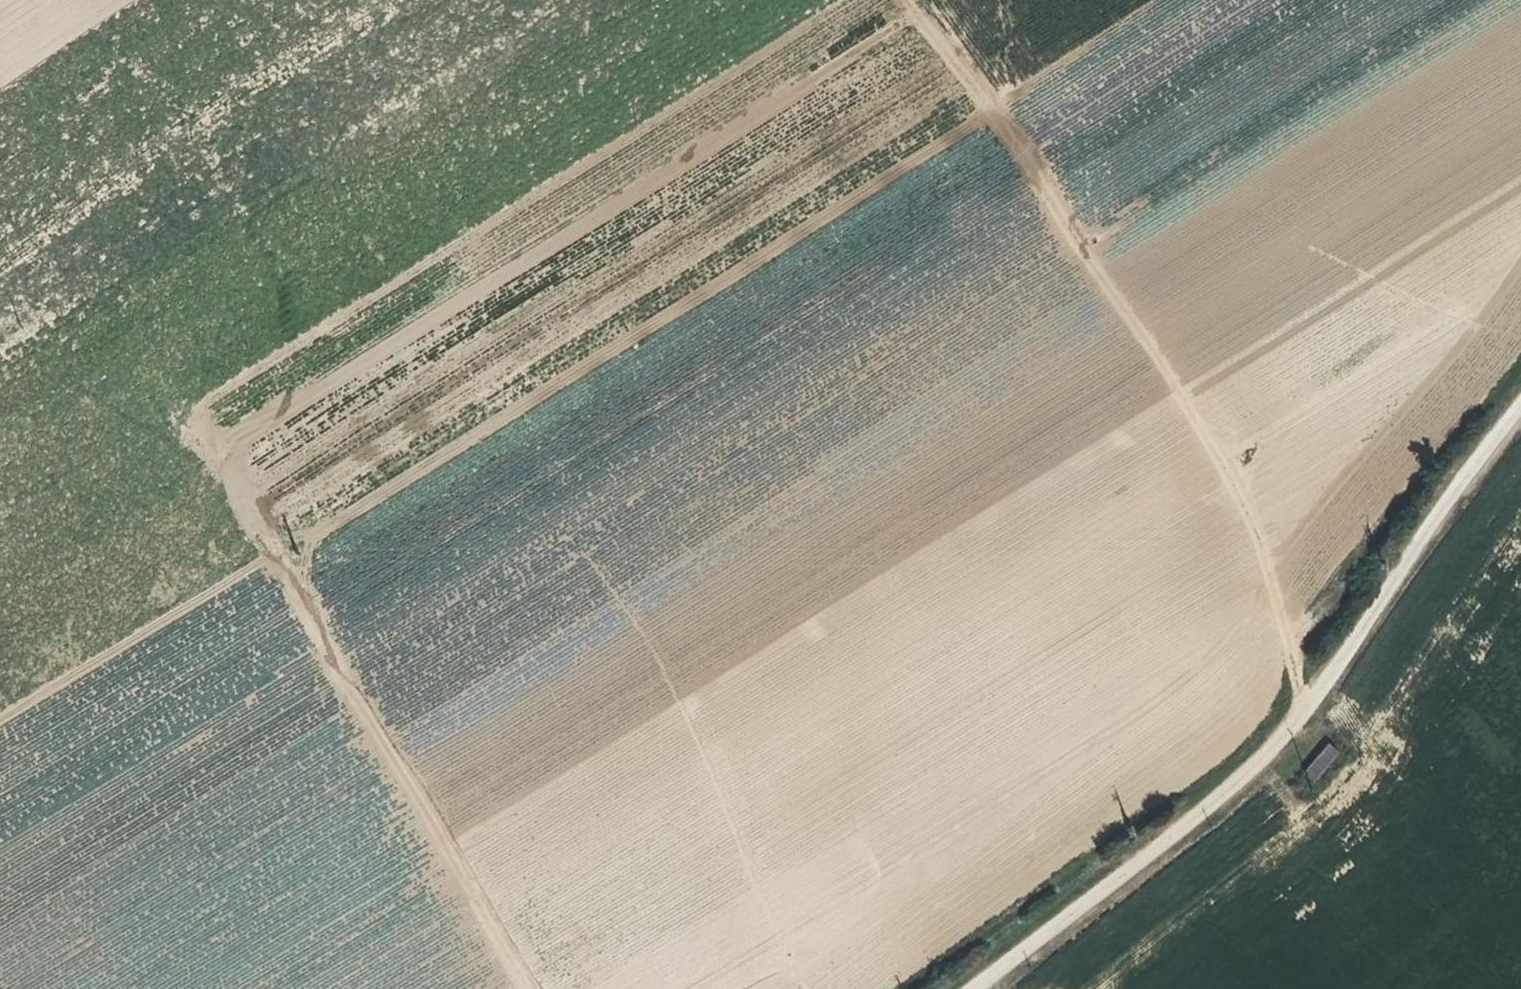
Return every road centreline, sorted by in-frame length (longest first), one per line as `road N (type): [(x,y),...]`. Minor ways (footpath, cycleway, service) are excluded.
road 1 (unclassified): [(978,988),(1198,817),(1302,710),(1520,397)]

